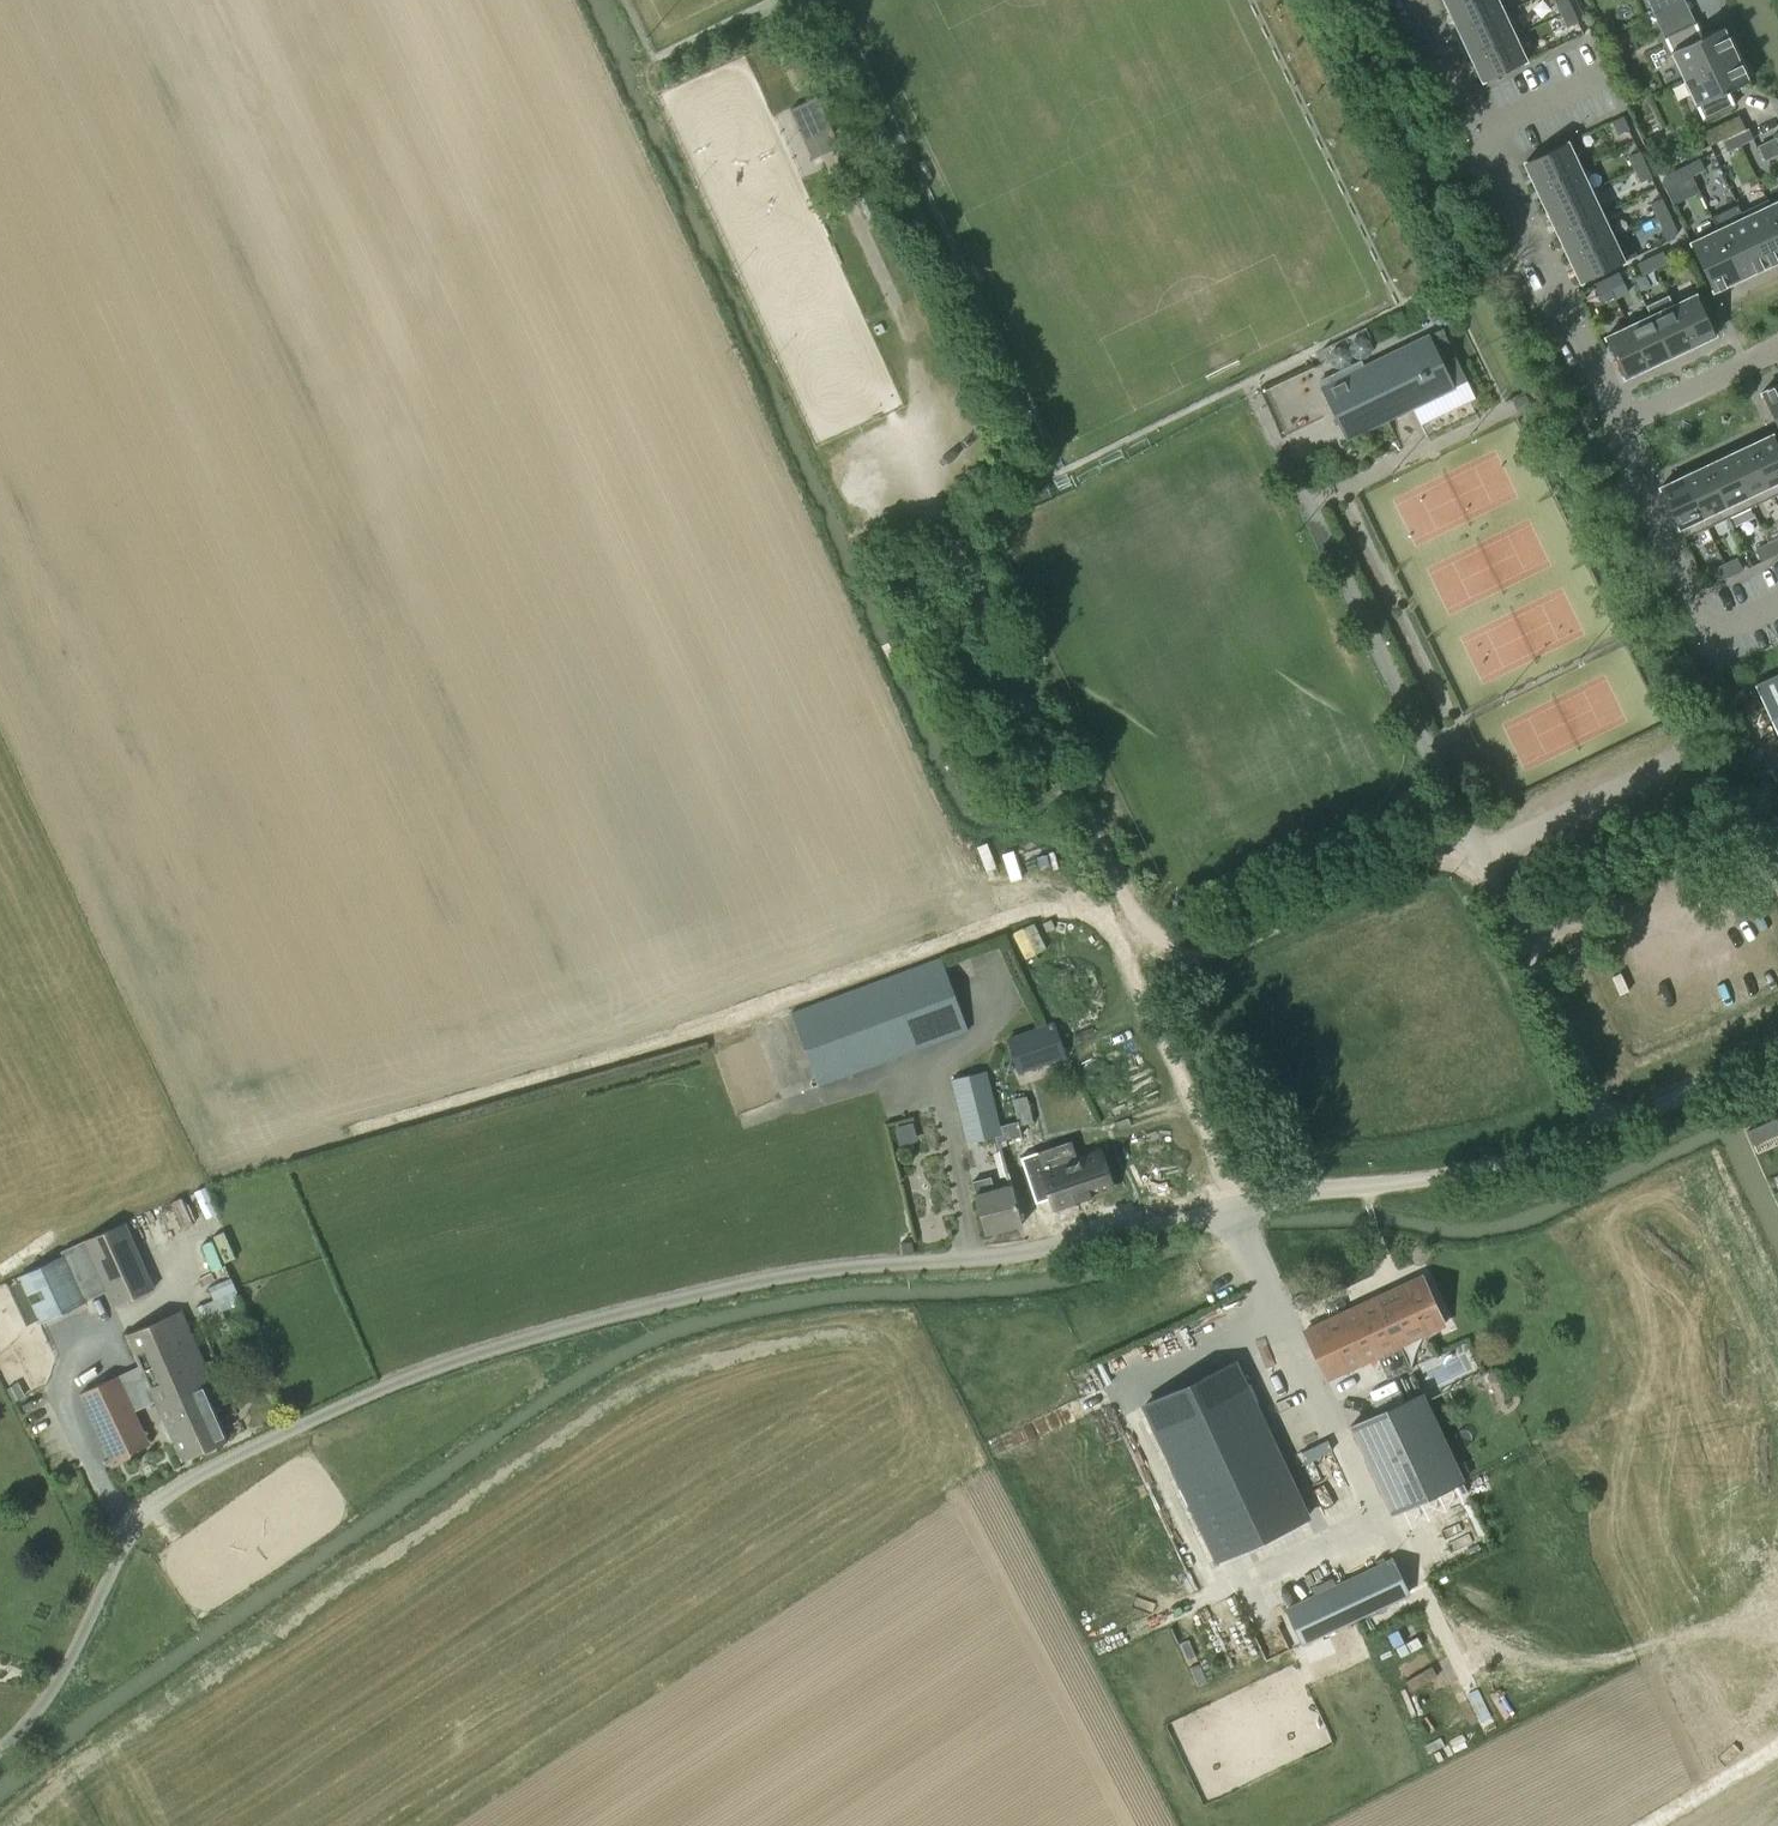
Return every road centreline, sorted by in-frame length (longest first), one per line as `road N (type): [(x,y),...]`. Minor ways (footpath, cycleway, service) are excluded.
road 1 (unclassified): [(0,1751),(55,1685),(124,1542),(149,1511),(180,1484),(372,1392),(491,1349),(791,1274),(982,1258),(1518,1157),(1777,1052)]
road 2 (residential): [(1478,132),(1612,424)]
road 3 (residential): [(1612,424),(1710,634),(1777,602)]
road 4 (residential): [(1612,424),(1777,348)]
road 5 (track): [(1666,1825),(1703,1731),(1777,1716)]
road 6 (residential): [(1413,0),(1478,132)]
road 7 (residential): [(1602,76),(1478,132)]

